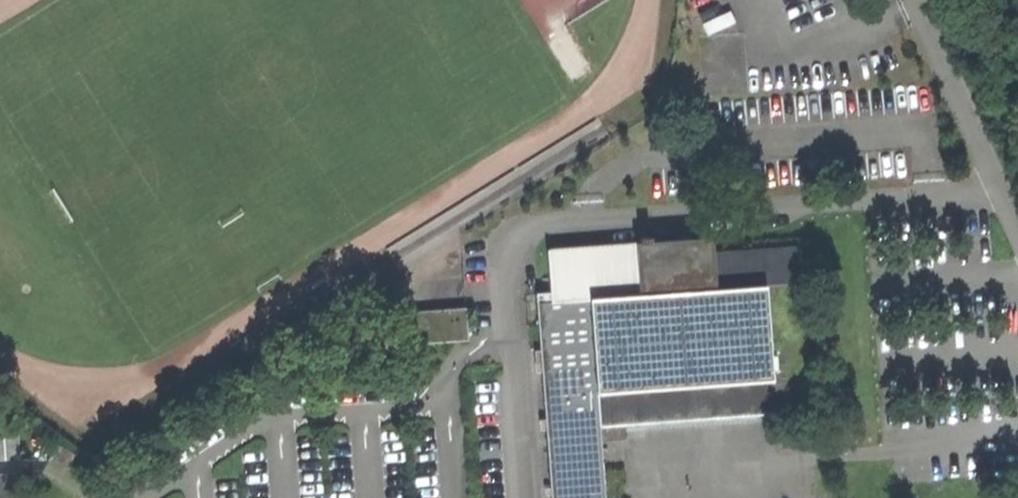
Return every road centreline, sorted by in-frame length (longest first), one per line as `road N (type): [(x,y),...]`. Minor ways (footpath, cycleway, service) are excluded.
road 1 (residential): [(917,0),(1017,218)]

